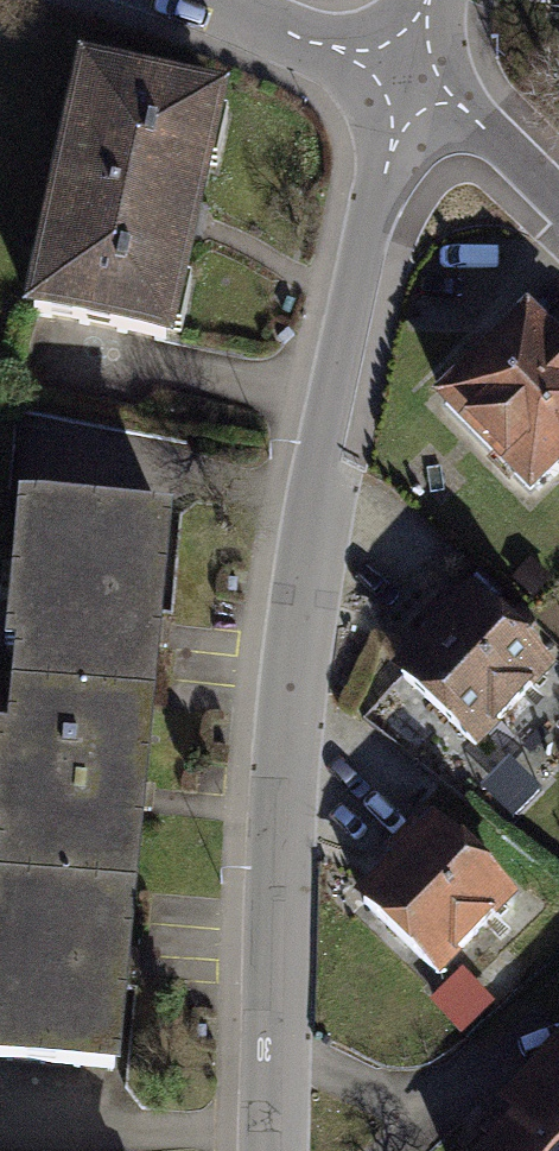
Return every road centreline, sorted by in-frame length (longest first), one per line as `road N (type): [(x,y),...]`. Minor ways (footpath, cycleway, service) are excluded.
road 1 (residential): [(261,1150),(273,753),(293,578),(370,191),(407,82)]
road 2 (residential): [(195,0),(407,82)]
road 3 (residential): [(407,82),(532,163),(558,191)]

